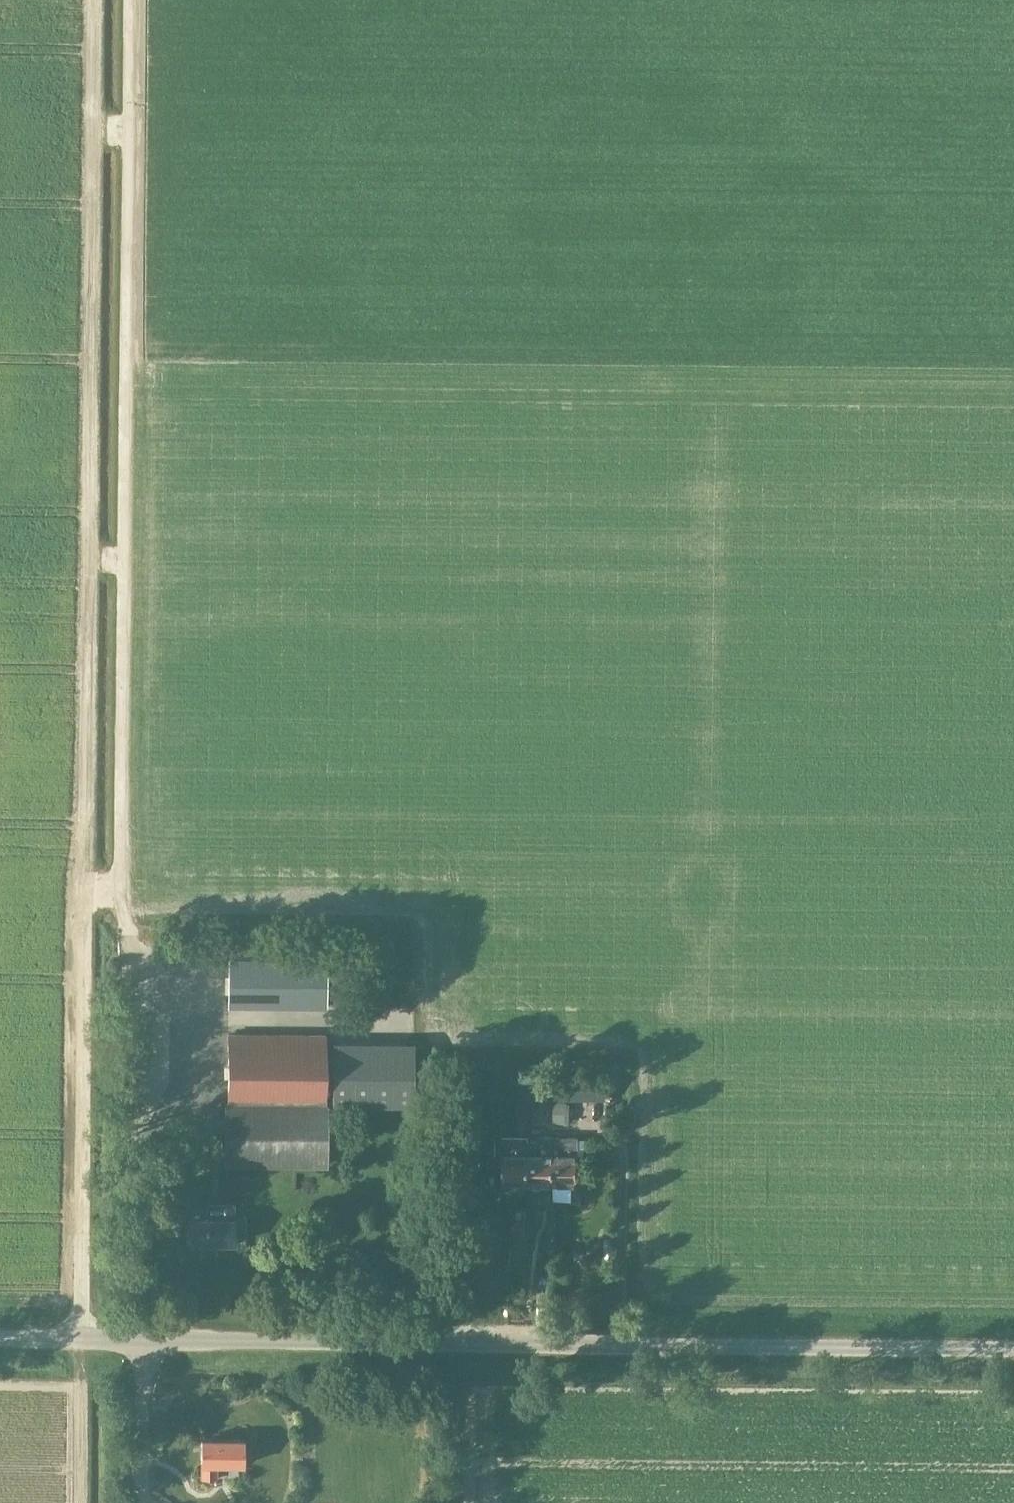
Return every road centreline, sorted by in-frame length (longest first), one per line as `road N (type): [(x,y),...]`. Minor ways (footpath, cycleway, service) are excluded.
road 1 (unclassified): [(1013,1349),(0,1338)]
road 2 (track): [(142,972),(119,898),(128,0)]
road 3 (track): [(81,1339),(83,873)]

